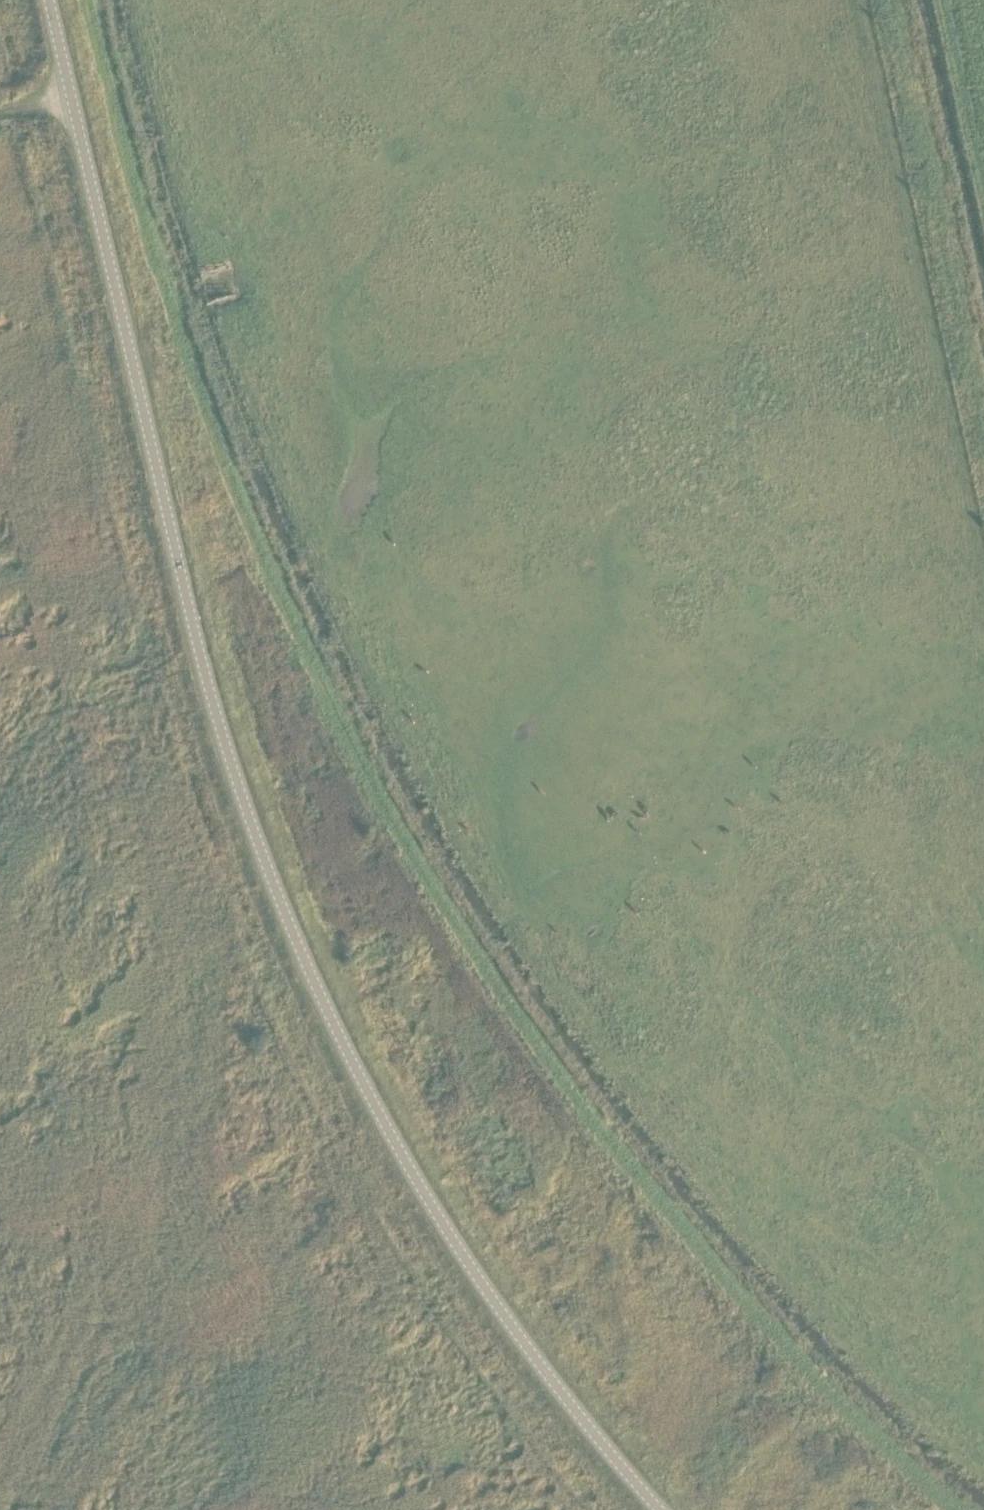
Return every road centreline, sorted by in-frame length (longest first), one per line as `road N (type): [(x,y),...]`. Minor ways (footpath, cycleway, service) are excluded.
road 1 (unclassified): [(666,1509),(537,1359),(408,1162),(279,895),(205,662),(52,0)]

